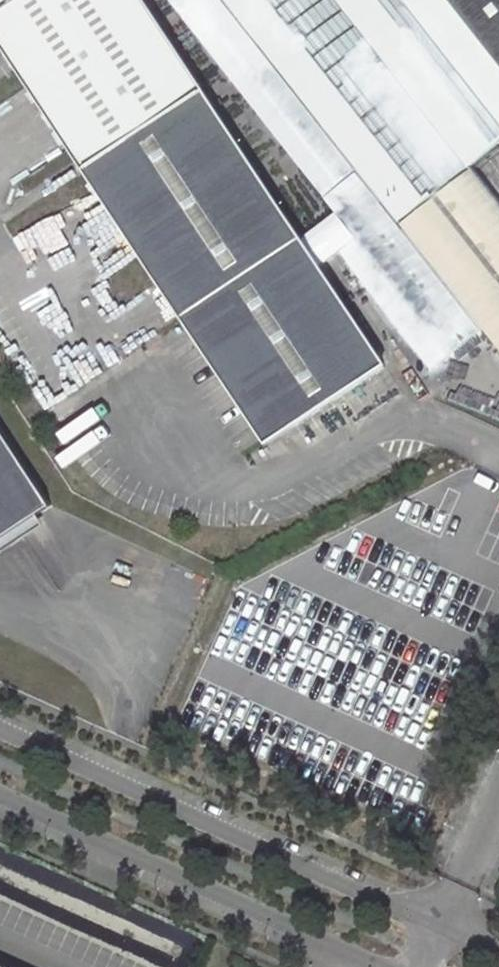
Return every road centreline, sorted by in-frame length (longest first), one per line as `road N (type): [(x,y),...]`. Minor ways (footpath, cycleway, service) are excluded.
road 1 (unclassified): [(442,926),(0,727)]
road 2 (unclassified): [(0,808),(350,966)]
road 3 (unclassified): [(442,926),(498,801)]

